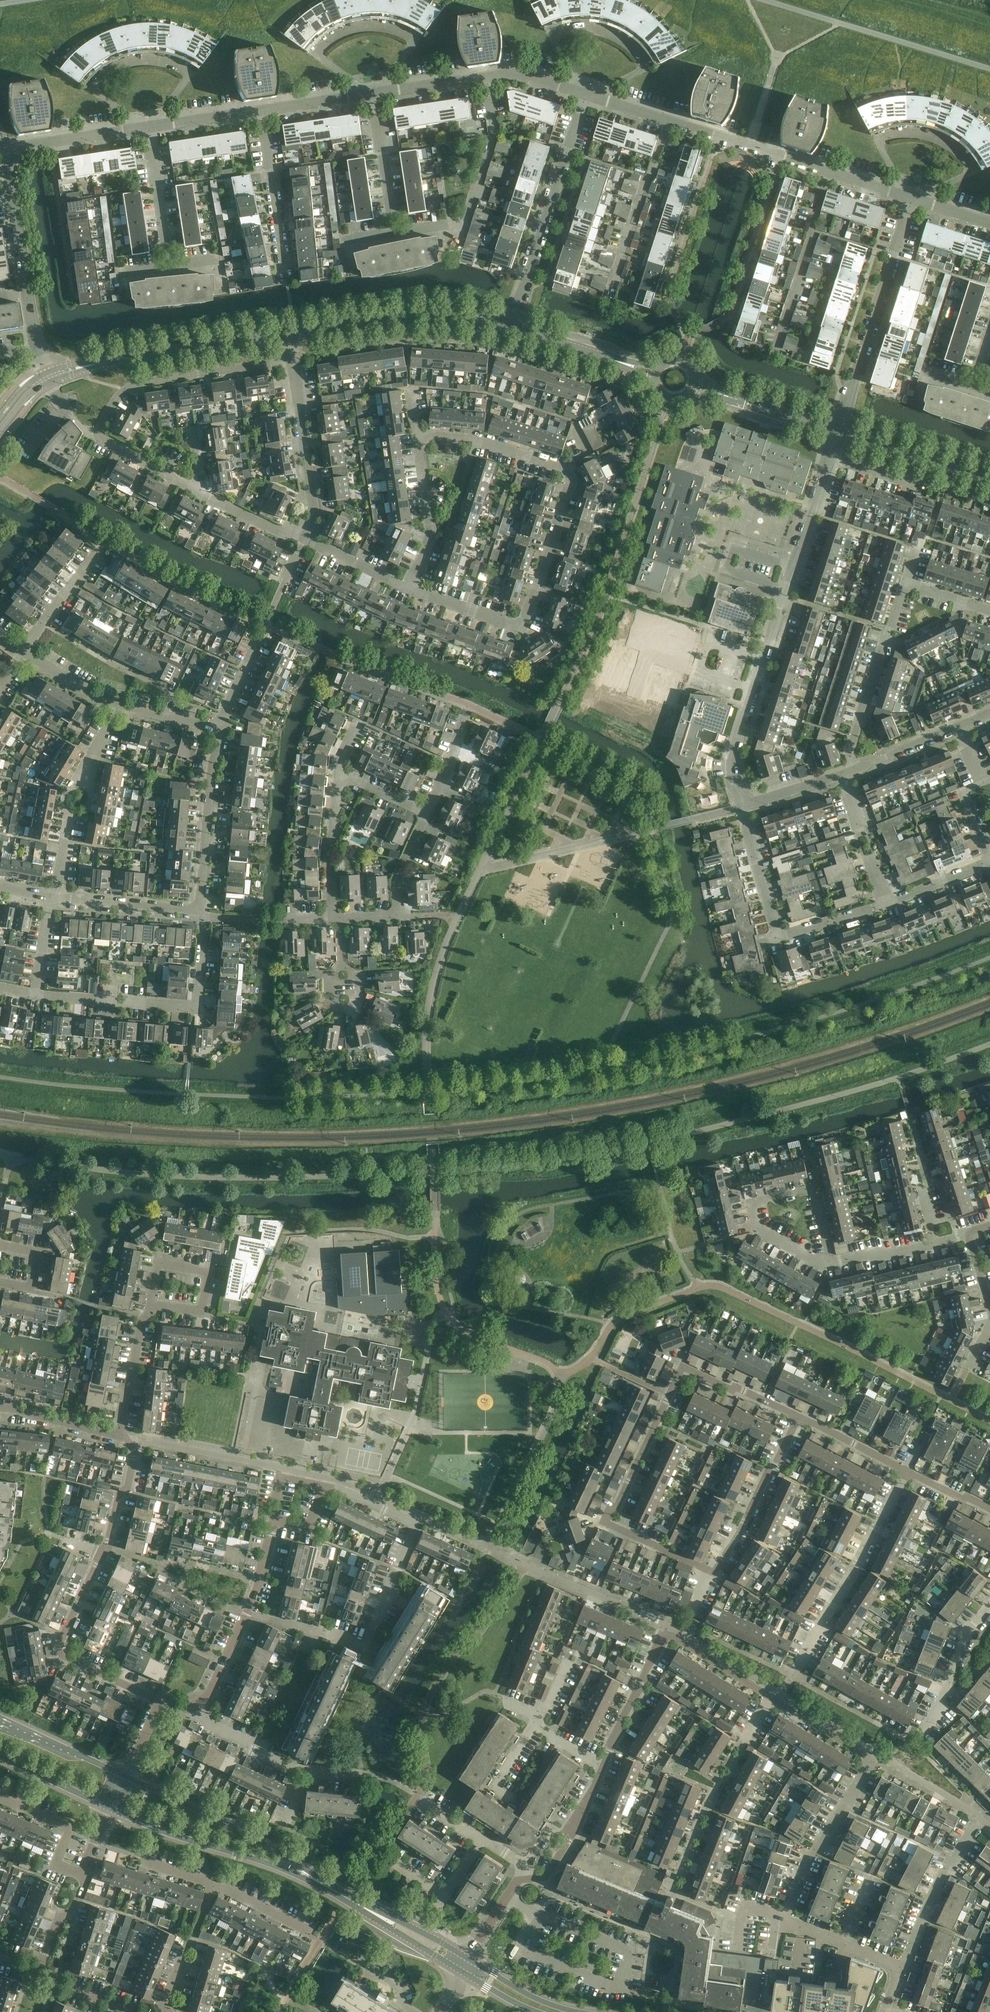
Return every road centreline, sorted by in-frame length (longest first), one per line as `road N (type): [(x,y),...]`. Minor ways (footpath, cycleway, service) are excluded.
road 1 (residential): [(714,1572),(604,1522),(669,1393),(683,1367),(798,1418)]
road 2 (residential): [(741,807),(730,763),(836,430)]
road 3 (residential): [(201,491),(97,434),(119,394),(133,385),(294,363)]
road 4 (residential): [(584,93),(909,196)]
road 5 (residential): [(786,1919),(809,1860),(873,1756),(767,1694)]
road 6 (residential): [(561,465),(571,480),(520,628),(408,588)]
road 7 (residential): [(767,1694),(665,1635),(602,1771)]
road 8 (residential): [(327,1486),(416,1523),(363,1646),(329,1636)]
road 9 (residential): [(40,997),(195,1007),(198,911)]
road 10 (residential): [(885,905),(777,937),(741,807)]
road 11 (residential): [(909,196),(836,430)]
road 12 (residential): [(510,326),(584,93)]
road 13 (tertiary): [(53,374),(289,334)]
road 14 (residential): [(361,95),(319,56),(323,45),(360,27),(409,34),(412,45),(374,94)]
road 15 (residential): [(149,127),(187,79),(183,69),(155,60),(108,71),(95,87),(140,128)]
road 16 (residential): [(578,91),(556,44),(559,34),(603,31),(641,57),(640,71),(584,93)]
road 17 (residential): [(919,200),(969,172),(959,152),(936,137),(896,133),(882,142),(909,196)]
road 18 (tertiary): [(289,334),(422,316),(510,326)]
road 19 (residential): [(162,1707),(63,1655),(60,1639),(102,1555)]
road 20 (tertiary): [(315,1879),(261,1841),(122,1780)]
road 21 (tertiary): [(111,1810),(315,1879)]
road 22 (residential): [(798,1659),(866,1556),(905,1473)]
road 23 (residential): [(220,731),(303,539)]
road 24 (residential): [(676,1878),(767,1694)]
road 25 (residential): [(857,769),(850,749),(905,582)]
road 26 (residential): [(370,1776),(303,1771),(253,1750),(193,1708)]
road 27 (residential): [(193,1708),(204,1702),(247,1614),(269,1534)]
road 28 (residential): [(198,911),(220,731)]
road 29 (residential): [(303,539),(314,509),(294,363)]
road 30 (residential): [(714,1572),(798,1418)]
road 31 (residential): [(831,1263),(760,1231),(754,1202),(813,1188)]
road 32 (residential): [(285,273),(260,111)]
road 33 (residential): [(904,1965),(980,1821)]
road 34 (tertiary): [(989,479),(836,430)]
road 35 (residential): [(408,588),(431,533),(417,433)]
road 36 (tertiary): [(510,326),(655,374)]
road 37 (tertiary): [(836,430),(694,386)]
road 38 (residential): [(417,433),(479,438),(561,465)]
road 39 (residential): [(464,221),(494,132),(486,78)]
road 40 (residential): [(376,1850),(446,1894),(482,1839)]
road 41 (residential): [(331,918),(337,770)]
road 42 (residential): [(922,1734),(968,1632),(989,1603)]
road 43 (residential): [(52,902),(198,911)]
road 44 (residential): [(9,165),(15,149),(140,128)]
road 45 (residential): [(83,1873),(53,1861),(68,1828),(0,1798)]
road 46 (residential): [(150,1306),(201,1311),(208,1272),(157,1262)]
road 47 (residential): [(169,267),(149,127)]
road 48 (residential): [(374,94),(394,233)]
road 49 (residential): [(95,535),(21,651)]
road 50 (residential): [(215,1885),(160,2011)]
road 51 (residential): [(602,1771),(578,1827),(543,1878),(529,1880)]
road 52 (tertiary): [(122,1780),(0,1721)]
road 53 (residential): [(198,911),(331,918)]
road 54 (residential): [(150,1306),(120,1435)]
road 55 (residential): [(102,1555),(135,1453),(120,1435)]
road 56 (residential): [(27,294),(9,165)]
road 57 (tertiary): [(0,1754),(111,1810)]
road 58 (residential): [(120,1435),(0,1406)]
road 59 (residential): [(345,955),(324,985),(333,1011),(350,1010),(358,984),(353,970)]
road 60 (tertiary): [(577,2011),(469,1959)]

